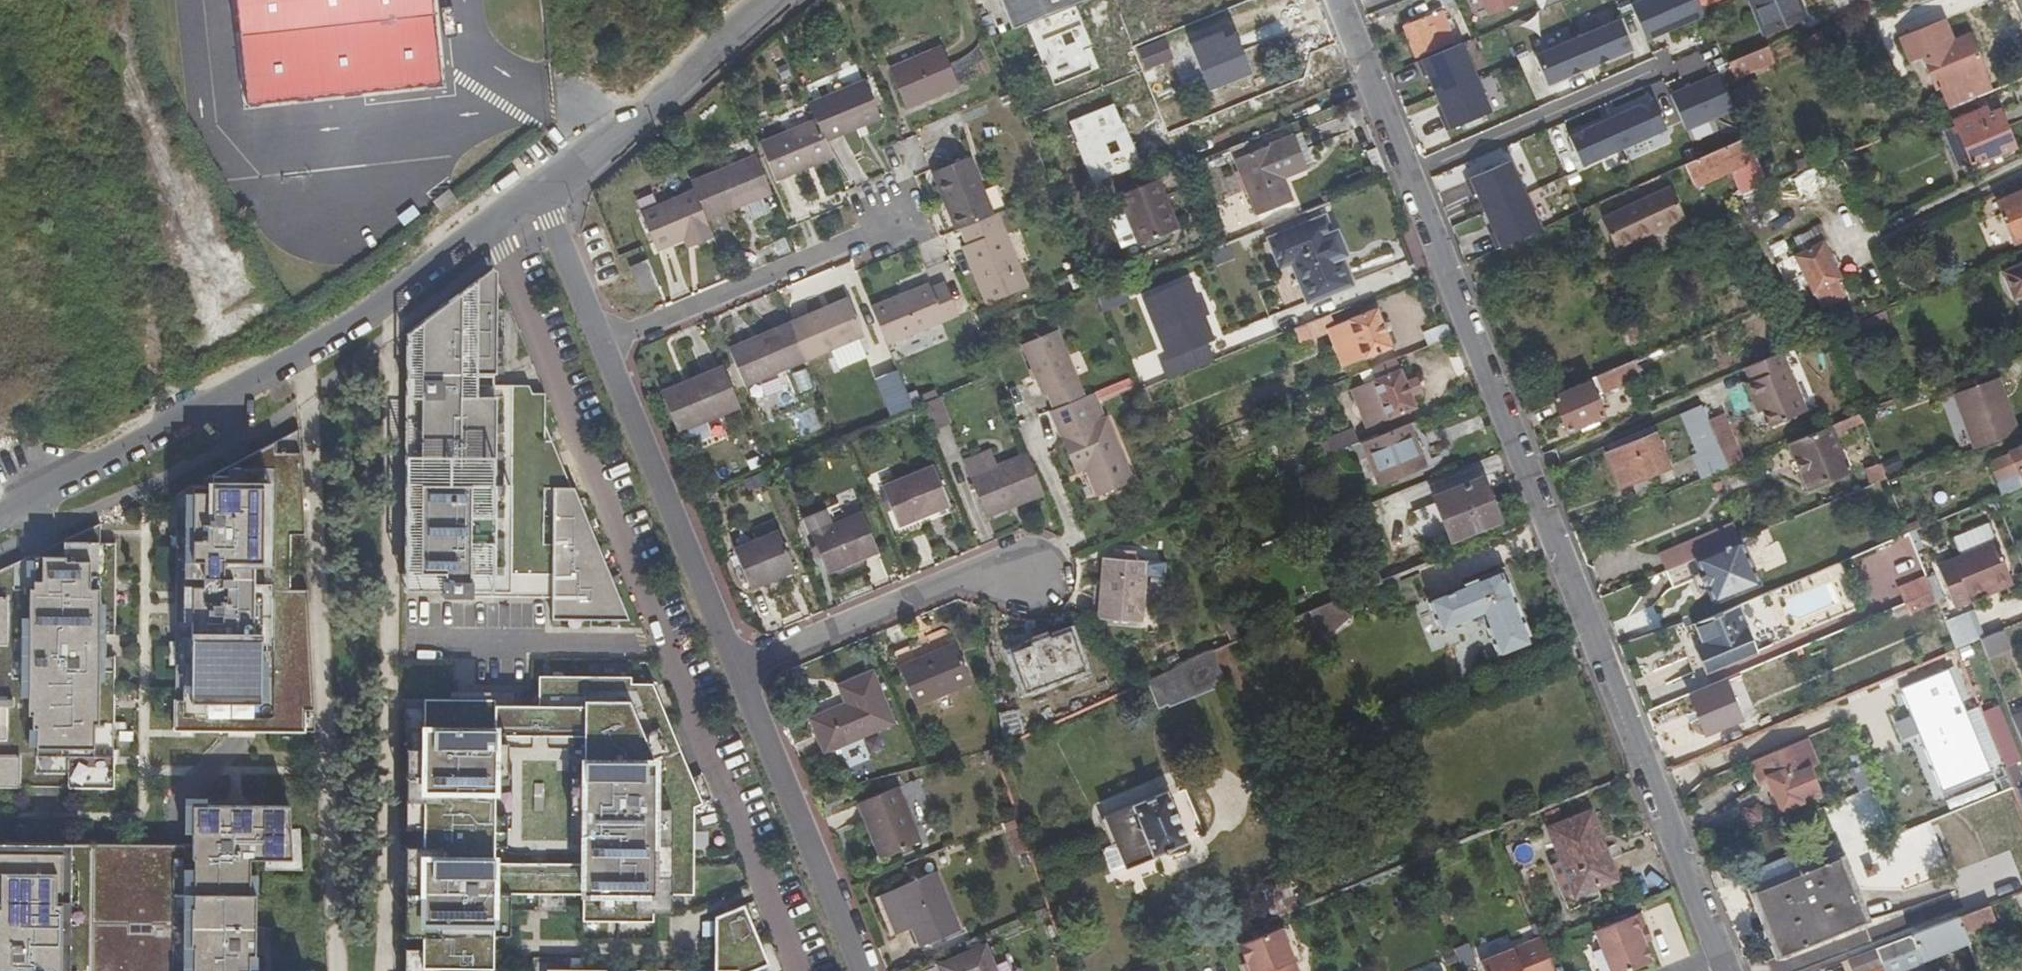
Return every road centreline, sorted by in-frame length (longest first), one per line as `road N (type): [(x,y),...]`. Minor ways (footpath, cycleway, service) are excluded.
road 1 (residential): [(1721,961),(1336,0)]
road 2 (residential): [(490,227),(798,970)]
road 3 (residential): [(0,513),(305,355),(490,227)]
road 4 (residential): [(731,671),(596,346)]
road 5 (residential): [(860,970),(731,671)]
road 6 (residential): [(894,225),(596,346)]
road 7 (residential): [(538,194),(768,0)]
road 8 (residential): [(731,671),(1010,560)]
road 9 (residential): [(596,346),(538,194)]

